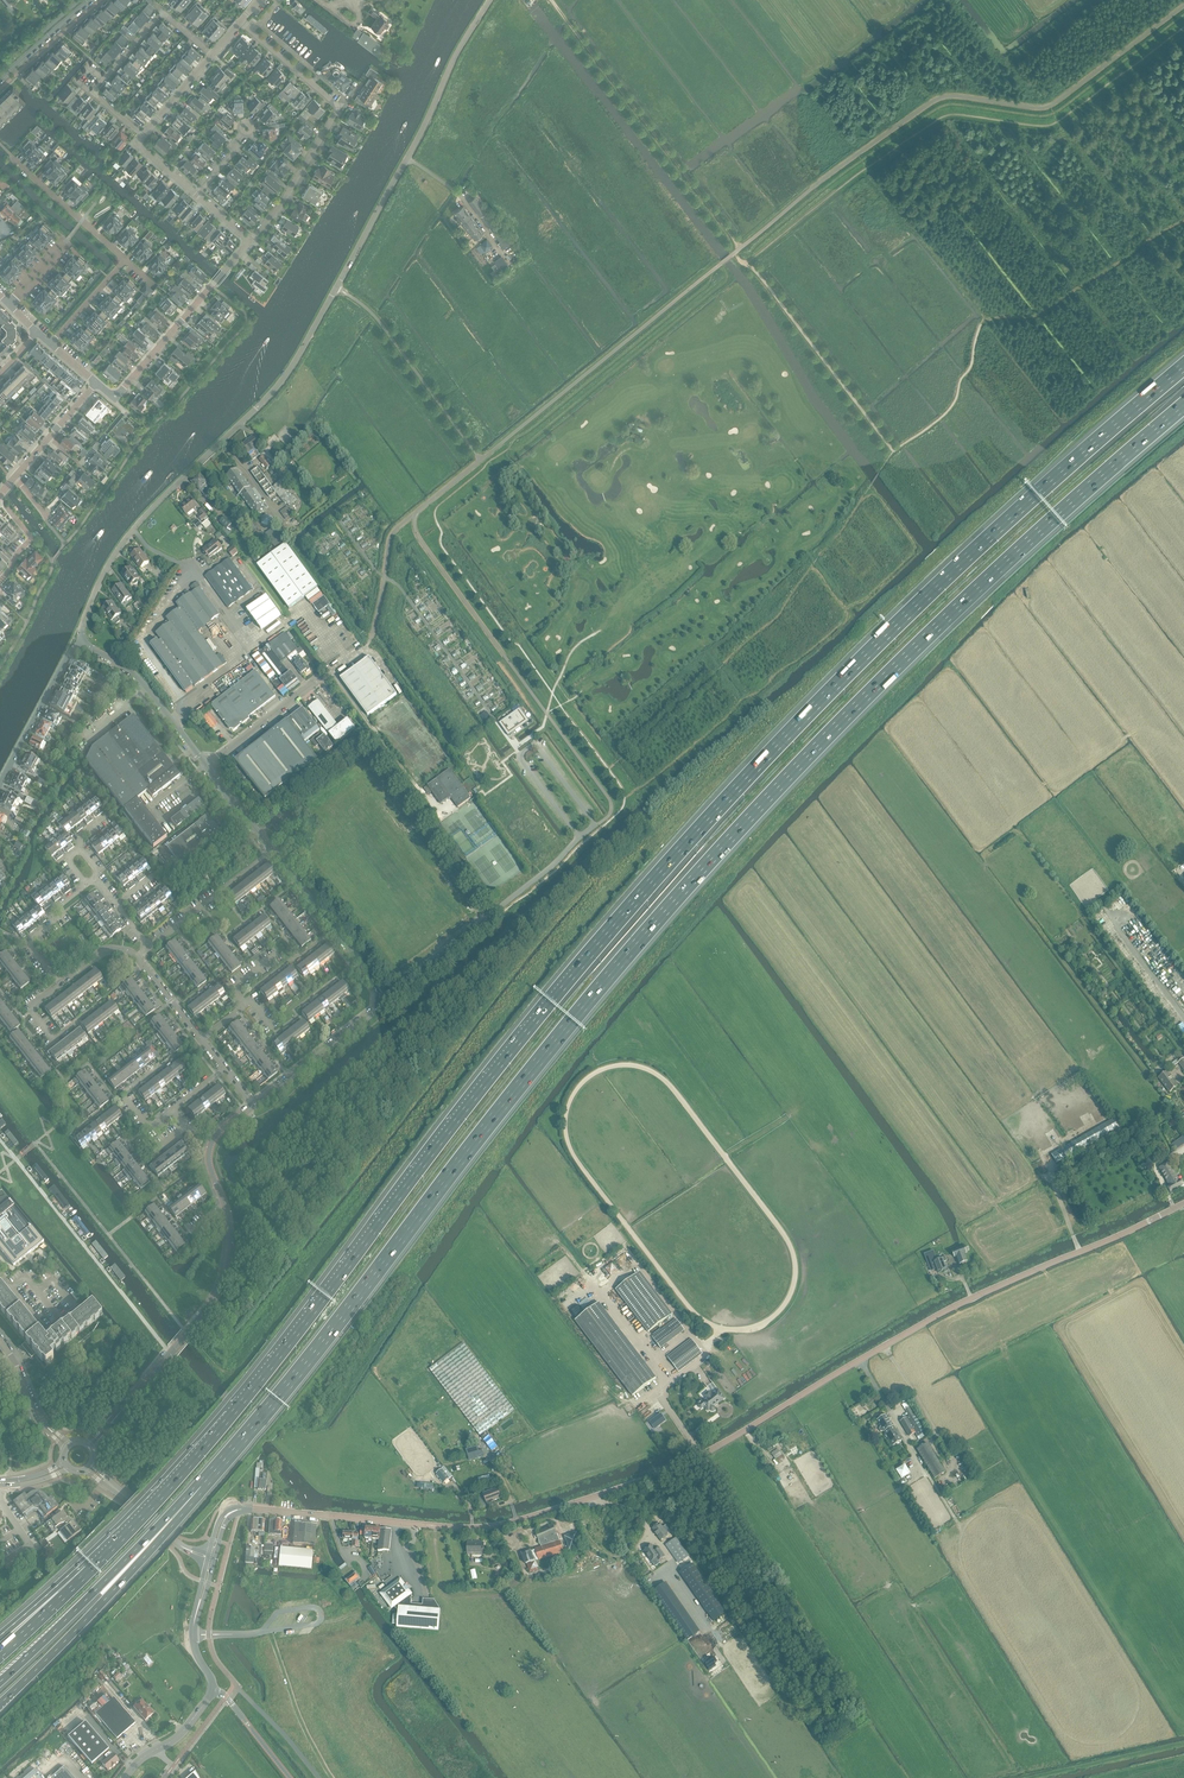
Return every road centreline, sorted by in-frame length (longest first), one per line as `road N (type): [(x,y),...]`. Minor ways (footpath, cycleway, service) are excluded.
road 1 (motorway): [(1183,367),(897,621),(717,810),(533,1021),(232,1412),(88,1570)]
road 2 (motorway): [(201,1487),(545,1052),(736,832),(982,583),(1183,406)]
road 3 (tertiary): [(317,1515),(480,1528),(631,1484),(700,1456),(944,1312),(1183,1204)]
road 4 (residential): [(81,642),(103,575),(133,529),(294,364),(490,0)]
road 5 (unclassified): [(251,1106),(384,996),(132,673),(81,642)]
road 6 (track): [(551,0),(741,248)]
road 7 (motorway): [(0,1704),(116,1588),(201,1487)]
road 8 (unclassified): [(90,1446),(218,1294),(229,1247),(225,1204)]
road 9 (motorway): [(0,1682),(201,1487)]
road 10 (residential): [(143,136),(92,92),(161,12),(213,54)]
road 11 (residential): [(115,398),(251,241)]
road 12 (residential): [(0,785),(81,642)]
road 13 (residential): [(12,306),(64,244),(7,302)]
road 14 (residential): [(251,241),(340,107)]
road 15 (track): [(272,1630),(335,1777)]
road 16 (residential): [(124,259),(11,154)]
road 17 (residential): [(340,107),(241,22)]
road 18 (residential): [(67,1446),(36,1413),(0,1340)]
road 19 (tertiary): [(125,1777),(179,1736),(213,1690)]
road 20 (motorway): [(88,1570),(0,1656)]

